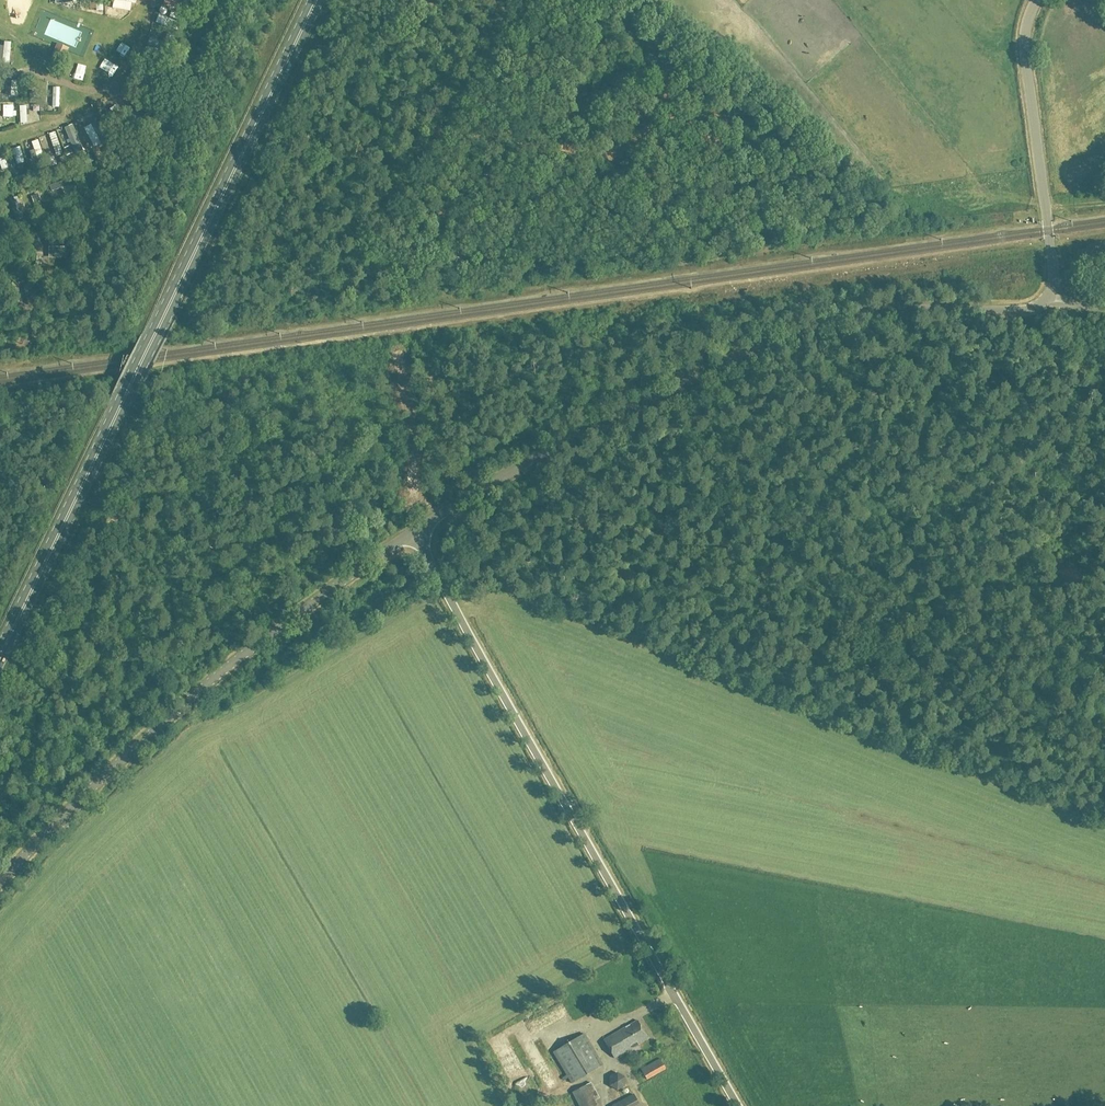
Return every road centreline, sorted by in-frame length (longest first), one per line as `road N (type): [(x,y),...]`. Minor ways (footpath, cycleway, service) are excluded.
road 1 (primary): [(0,657),(316,0)]
road 2 (unclassified): [(412,532),(580,435),(814,329),(911,308),(1034,309),(1049,297)]
road 3 (unclassified): [(739,1105),(412,532)]
road 4 (unclassified): [(0,881),(237,658),(412,532)]
road 5 (unclassified): [(1049,297),(1054,271),(1026,44),(1038,0)]
road 6 (track): [(0,74),(33,71),(87,89),(106,87),(146,33),(145,0)]

